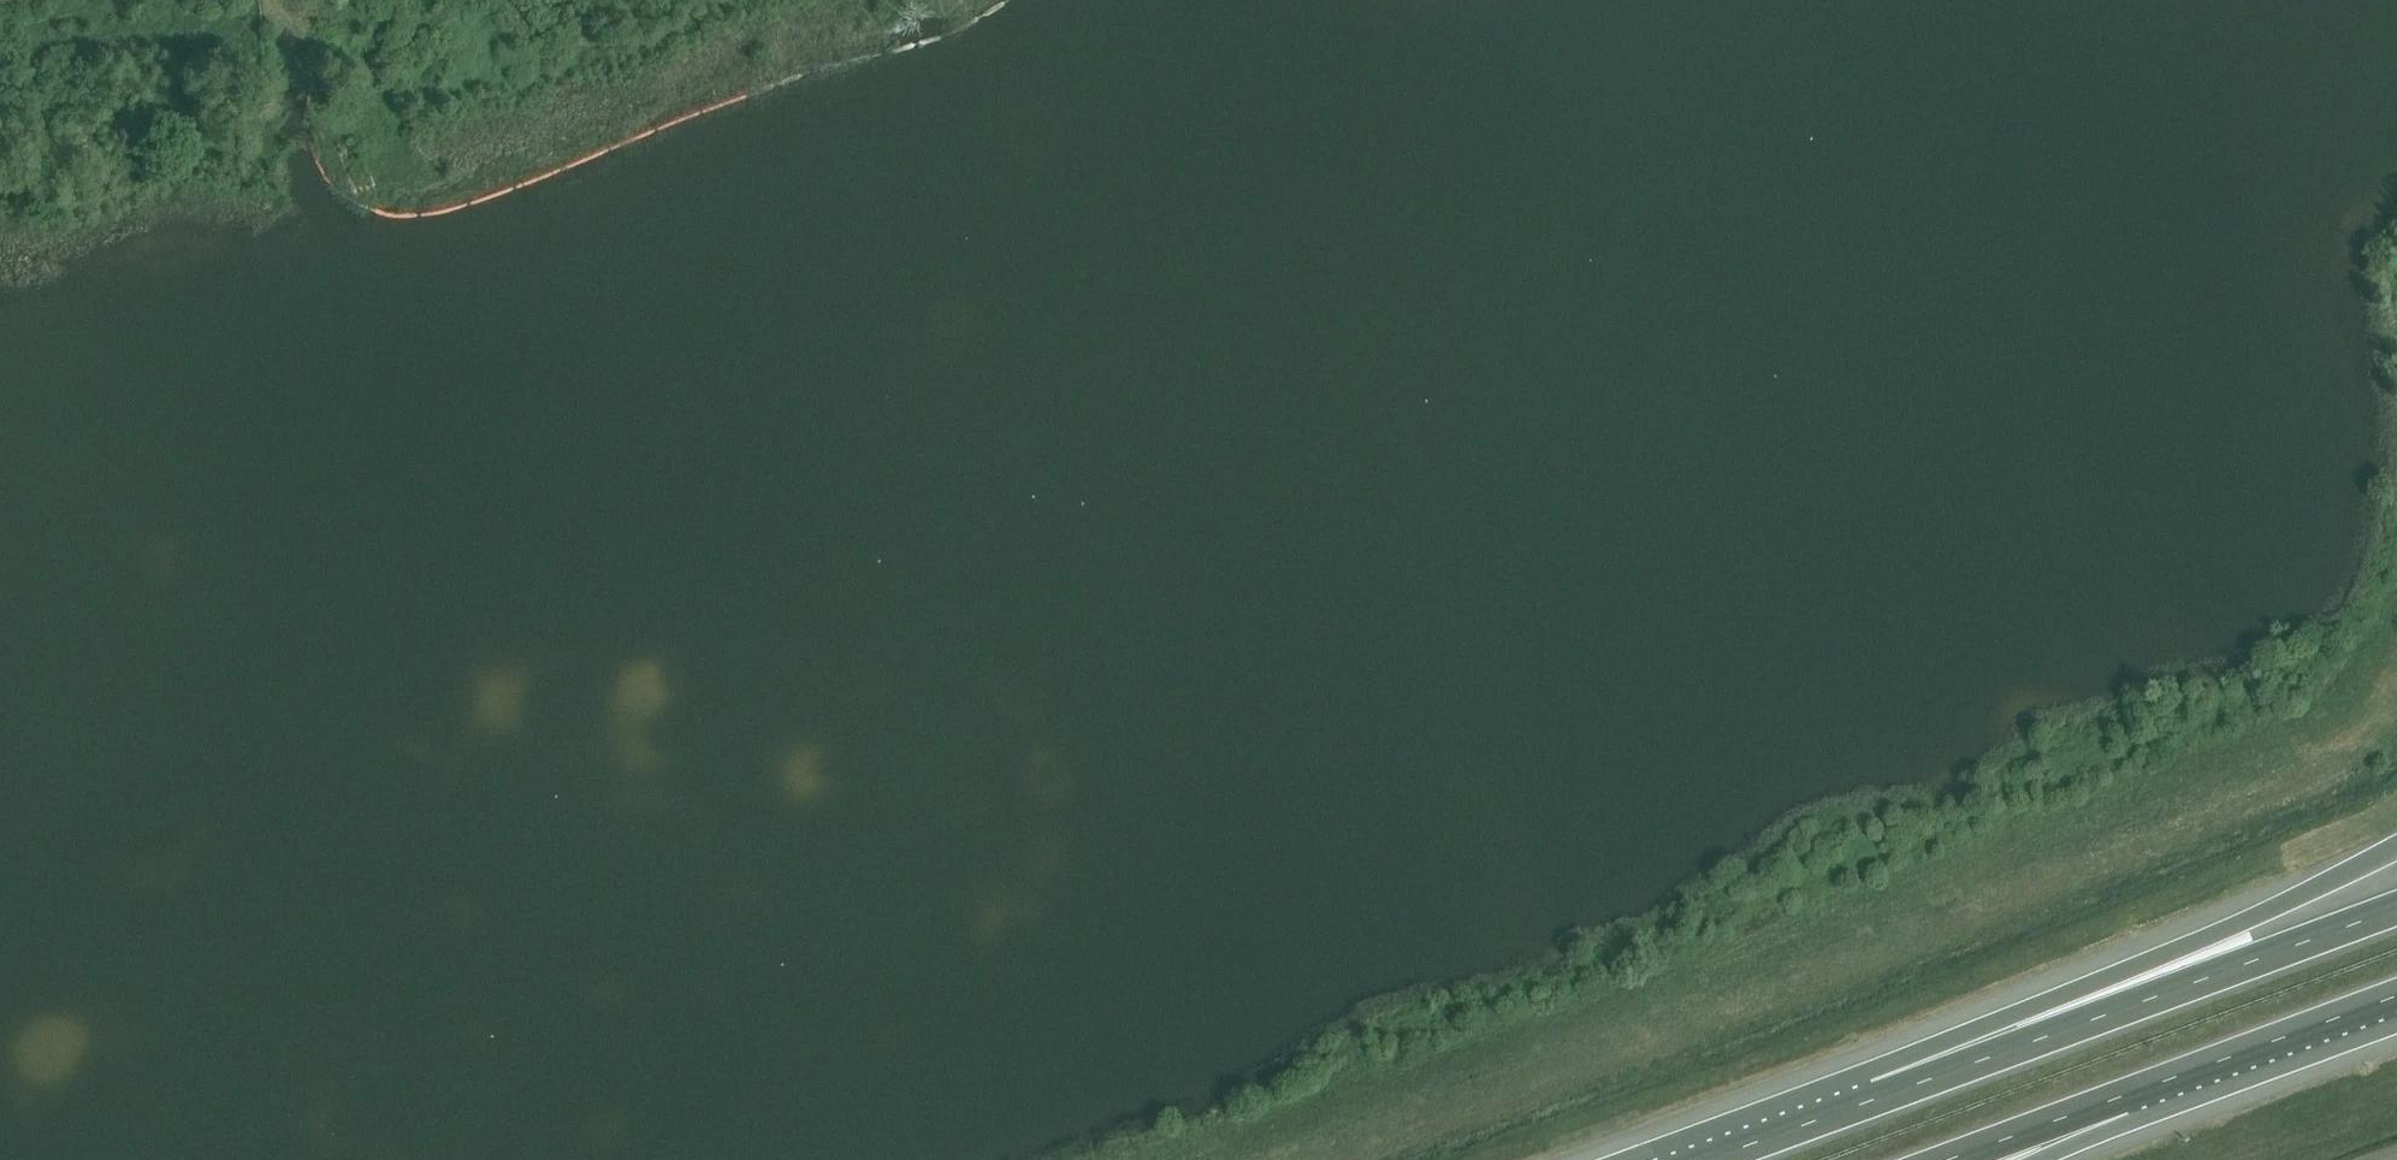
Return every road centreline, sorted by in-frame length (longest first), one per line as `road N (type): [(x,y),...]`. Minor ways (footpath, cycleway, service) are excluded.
road 1 (motorway): [(2396,851),(1878,1096)]
road 2 (motorway): [(2396,905),(1878,1096)]
road 3 (motorway): [(2124,1099),(2396,998)]
road 4 (motorway): [(1878,1096),(1701,1159)]
road 5 (motorway): [(1953,1159),(2124,1099)]
road 6 (motorway): [(2020,1159),(2124,1099)]

